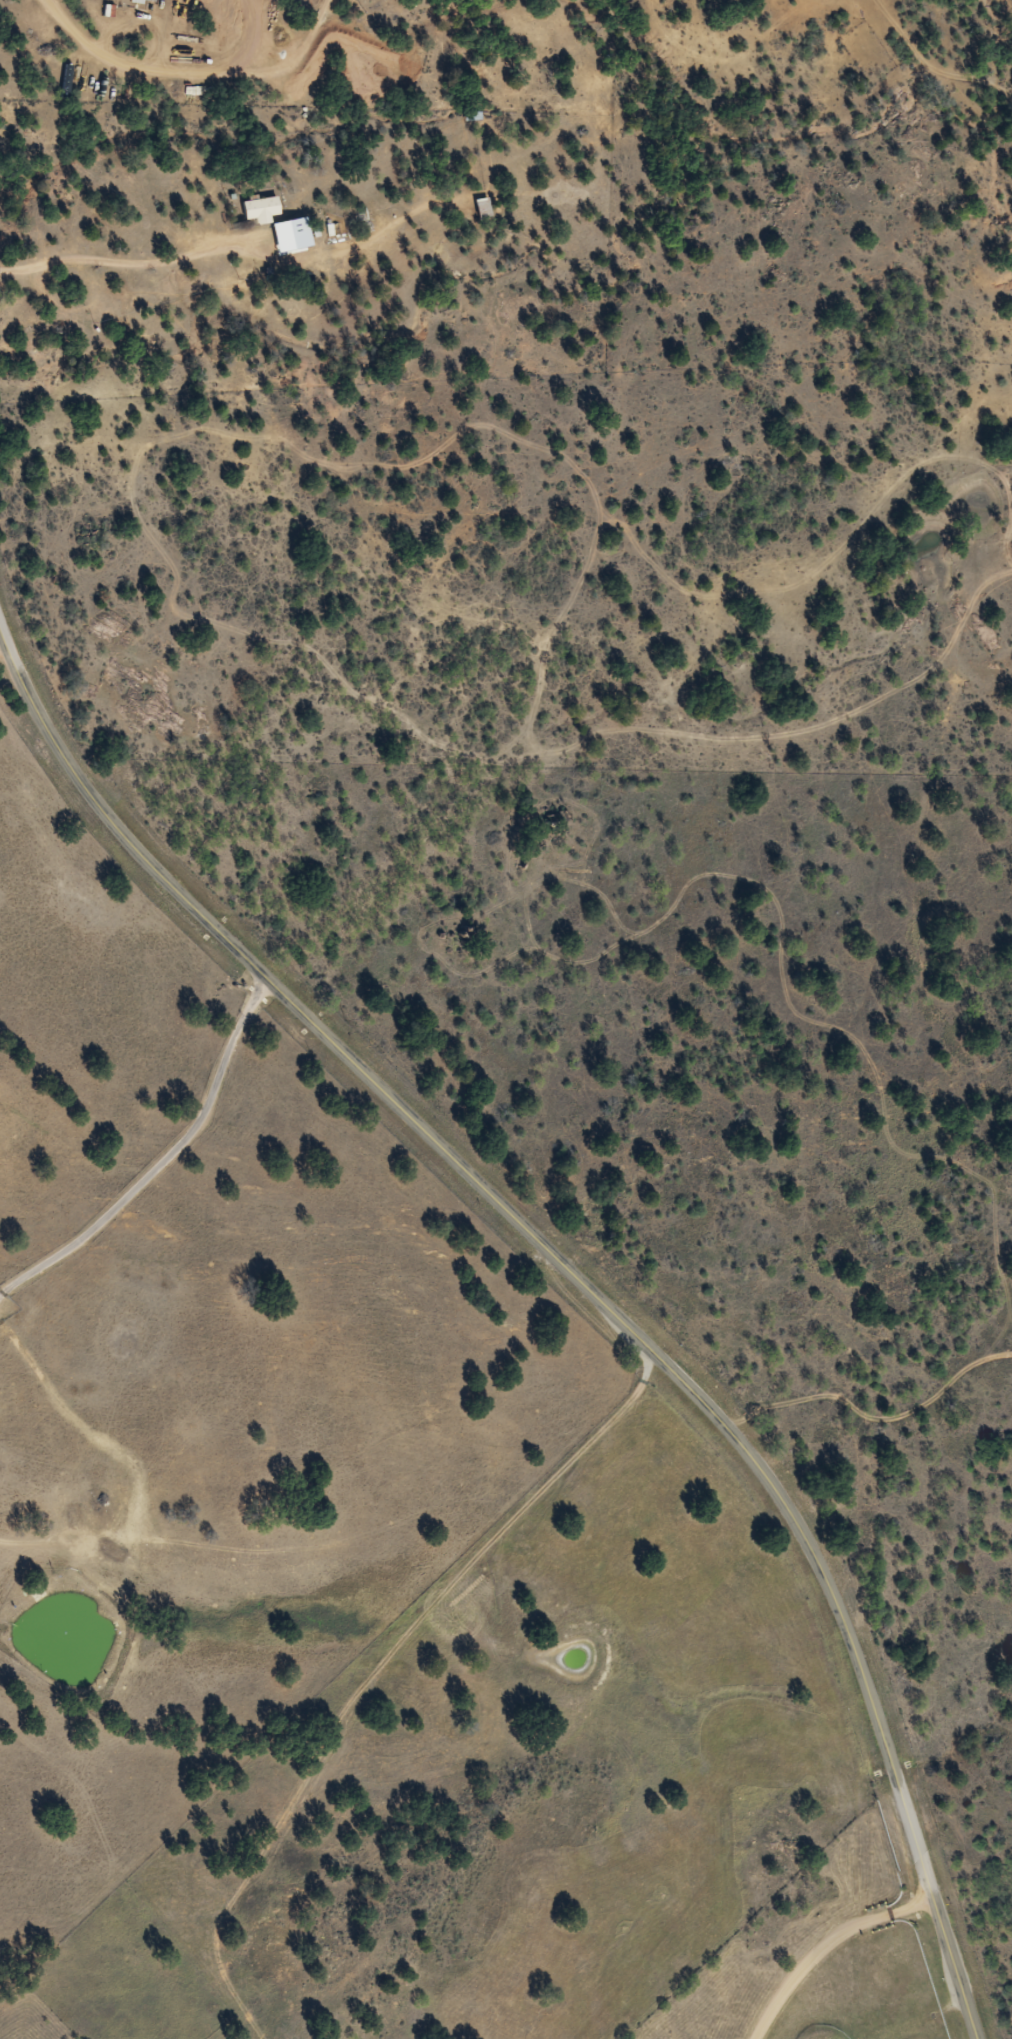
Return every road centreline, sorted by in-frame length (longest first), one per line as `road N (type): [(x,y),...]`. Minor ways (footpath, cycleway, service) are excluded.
road 1 (tertiary): [(0,631),(35,711),(117,828),(689,1389),(760,1470),(831,1590),(978,2038)]
road 2 (residential): [(1011,97),(887,50),(847,0)]
road 3 (residential): [(849,2038),(931,1893)]

